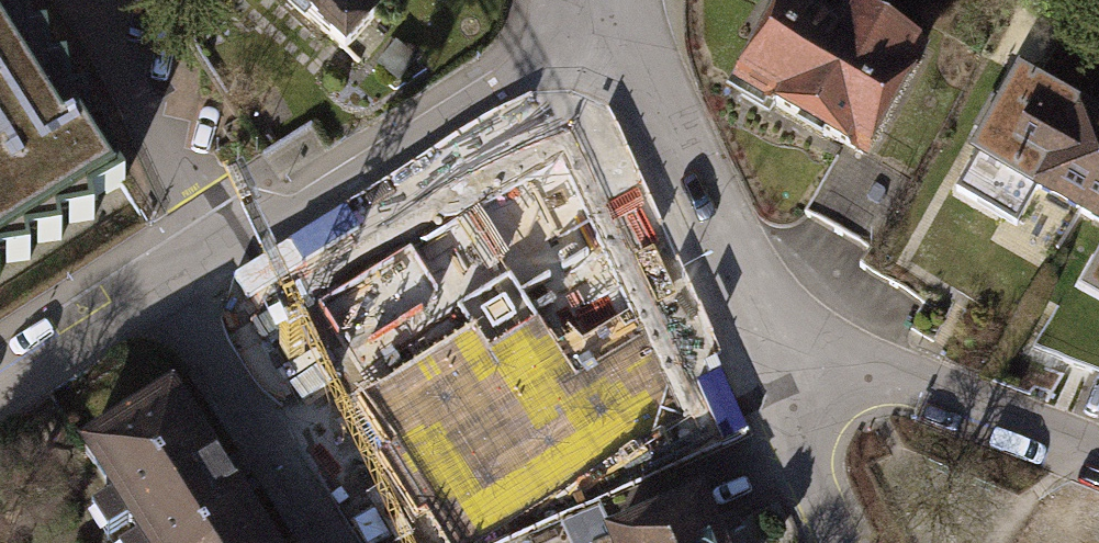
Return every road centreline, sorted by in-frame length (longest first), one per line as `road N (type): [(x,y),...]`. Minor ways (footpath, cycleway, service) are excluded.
road 1 (residential): [(583,0),(514,79),(158,293)]
road 2 (residential): [(607,0),(781,341)]
road 3 (residential): [(781,341),(1098,461)]
road 4 (residential): [(339,542),(158,293)]
road 5 (residential): [(781,341),(801,451),(839,542)]
road 6 (residential): [(158,293),(0,396)]

